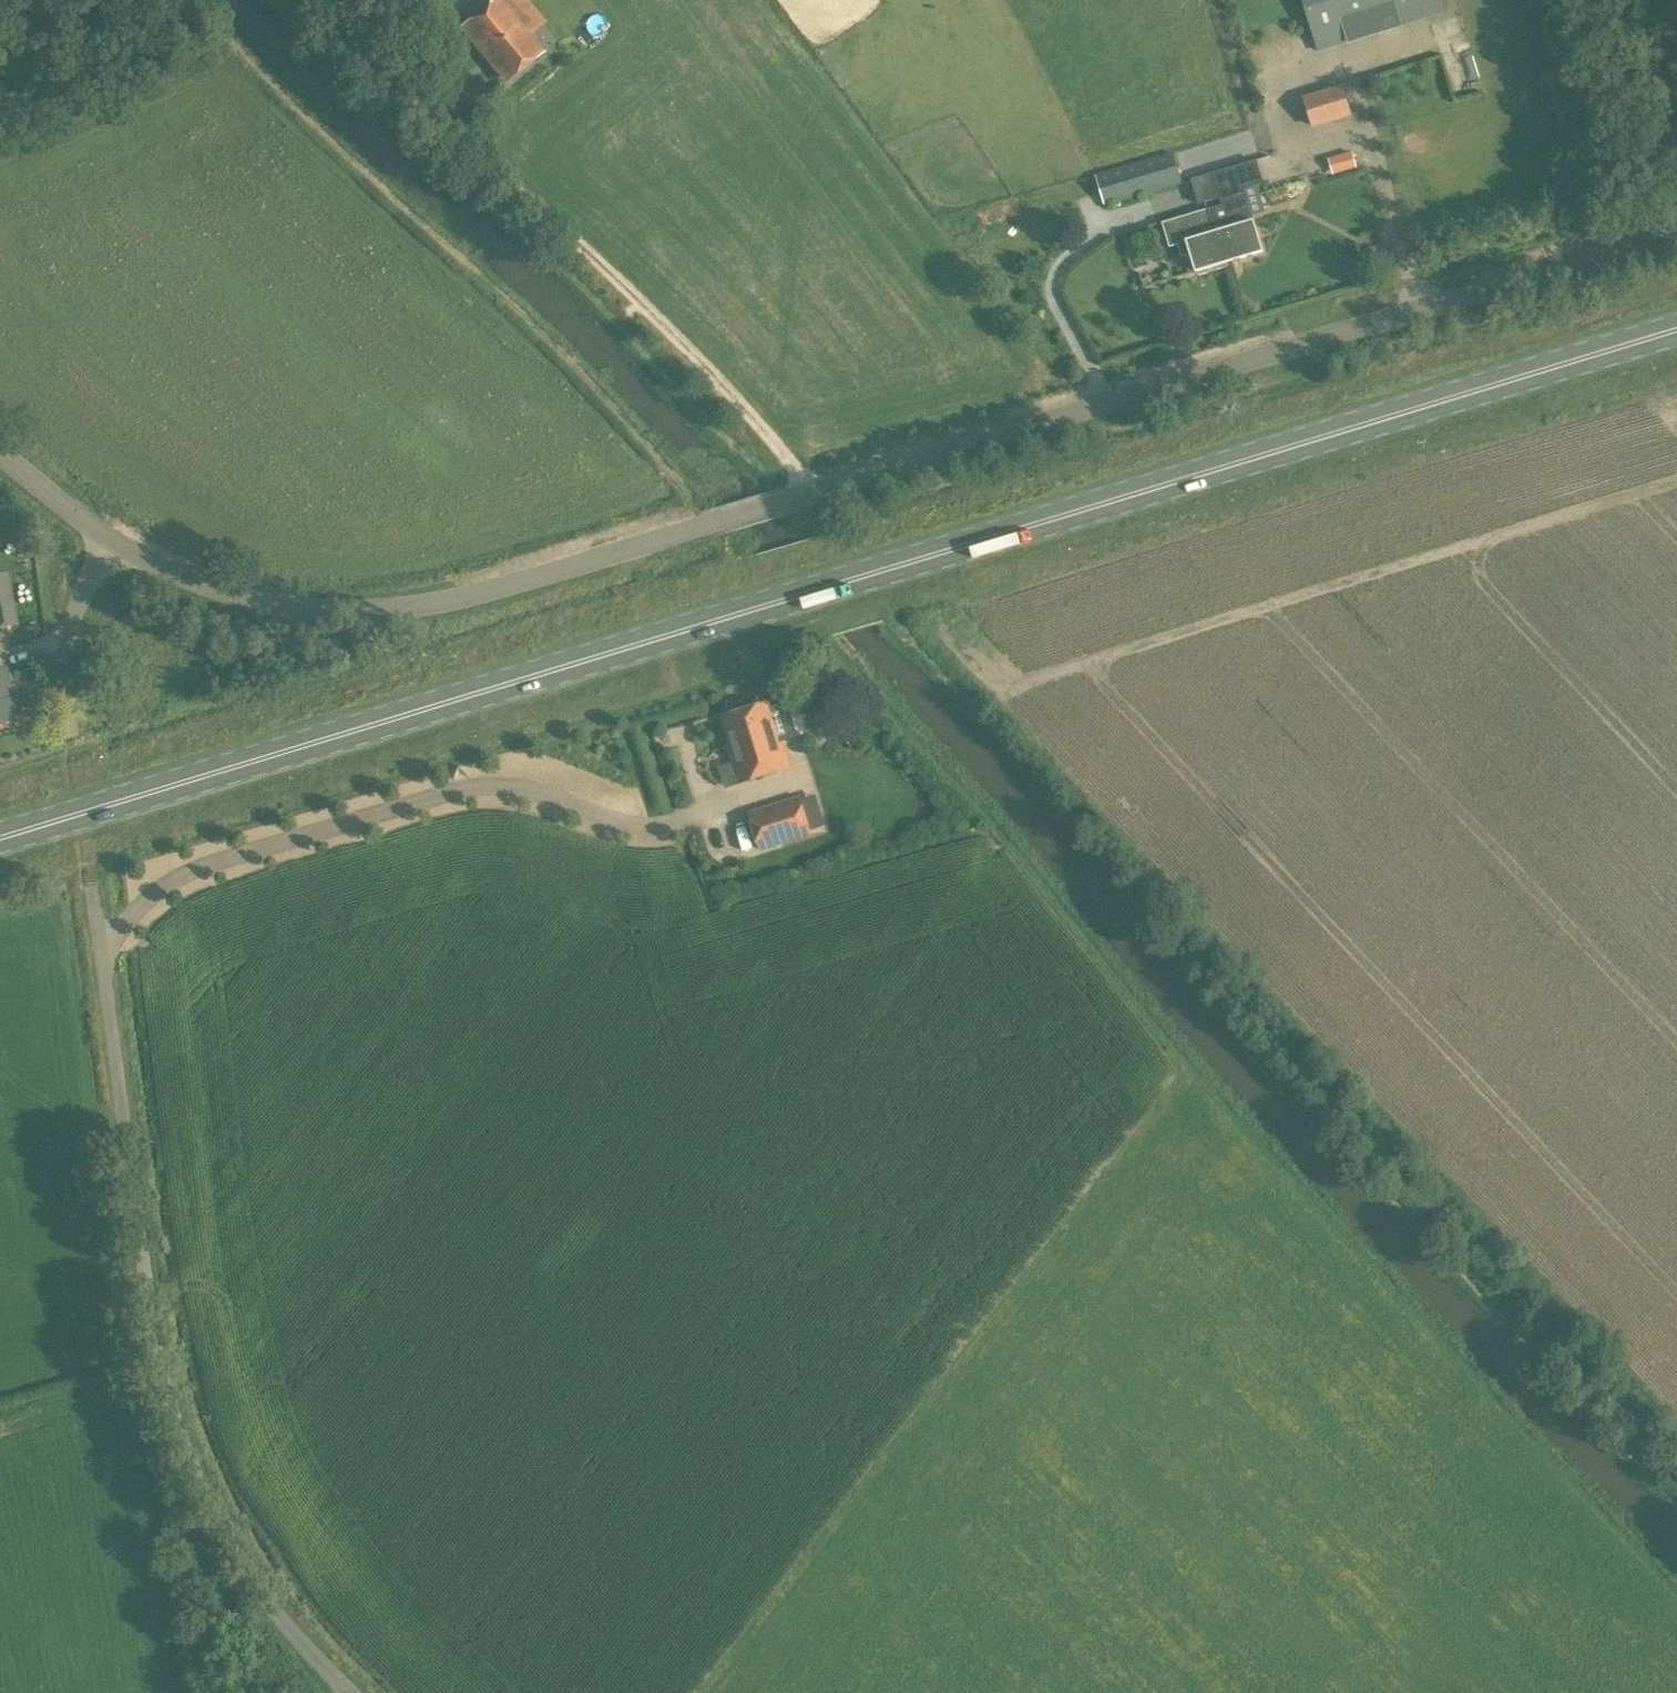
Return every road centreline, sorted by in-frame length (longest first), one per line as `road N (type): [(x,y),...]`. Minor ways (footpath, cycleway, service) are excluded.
road 1 (primary): [(0,837),(1676,327)]
road 2 (unclassified): [(119,528),(232,588),(272,601),(329,608),(428,602),(709,525),(1676,231)]
road 3 (unclassified): [(353,1692),(229,1540),(153,1356),(102,939)]
road 4 (track): [(318,0),(691,358),(815,491)]
road 5 (unclassified): [(102,939),(165,881),(472,785),(539,790),(626,826),(657,829),(730,803)]
road 6 (unclassified): [(78,745),(65,653),(80,603),(119,528)]
road 7 (unclassified): [(0,446),(119,528)]

